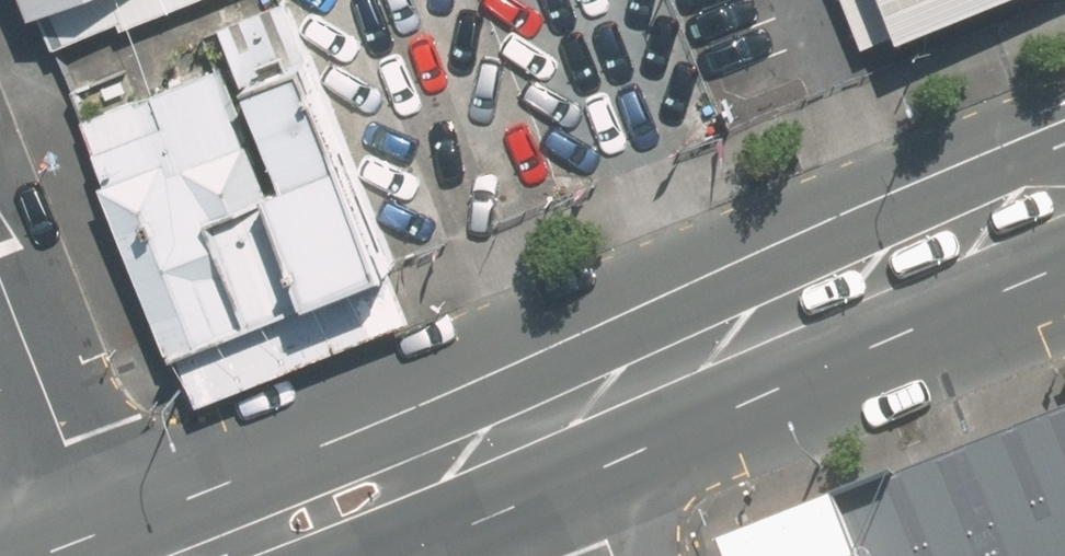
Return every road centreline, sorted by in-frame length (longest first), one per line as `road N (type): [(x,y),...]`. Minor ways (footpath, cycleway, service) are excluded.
road 1 (primary): [(558,416),(1064,207)]
road 2 (primary): [(209,555),(558,416)]
road 3 (residential): [(110,555),(0,283)]
road 4 (residential): [(558,416),(611,555)]

